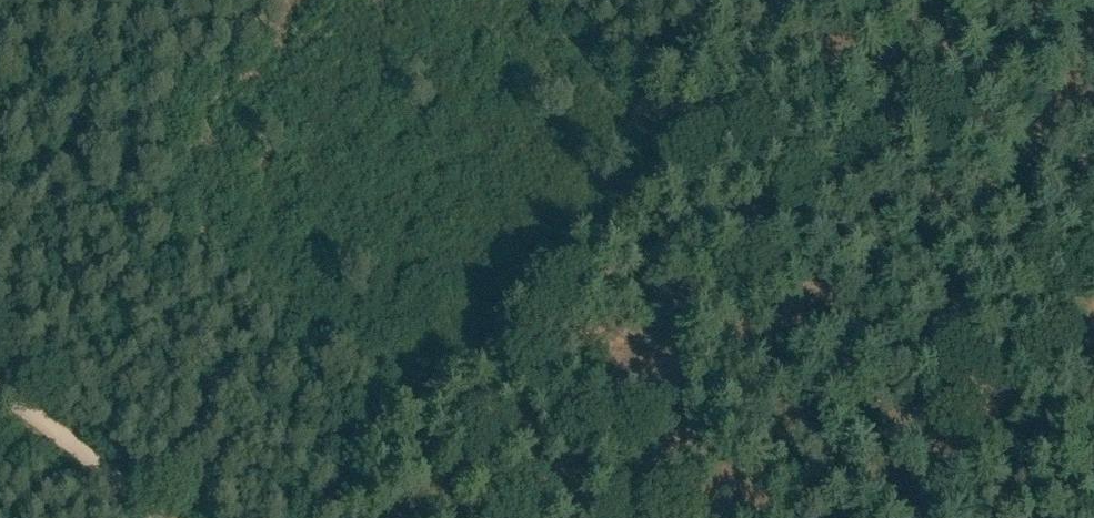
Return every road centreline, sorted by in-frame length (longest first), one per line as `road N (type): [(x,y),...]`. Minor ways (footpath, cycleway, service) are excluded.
road 1 (track): [(167,517),(0,390)]

